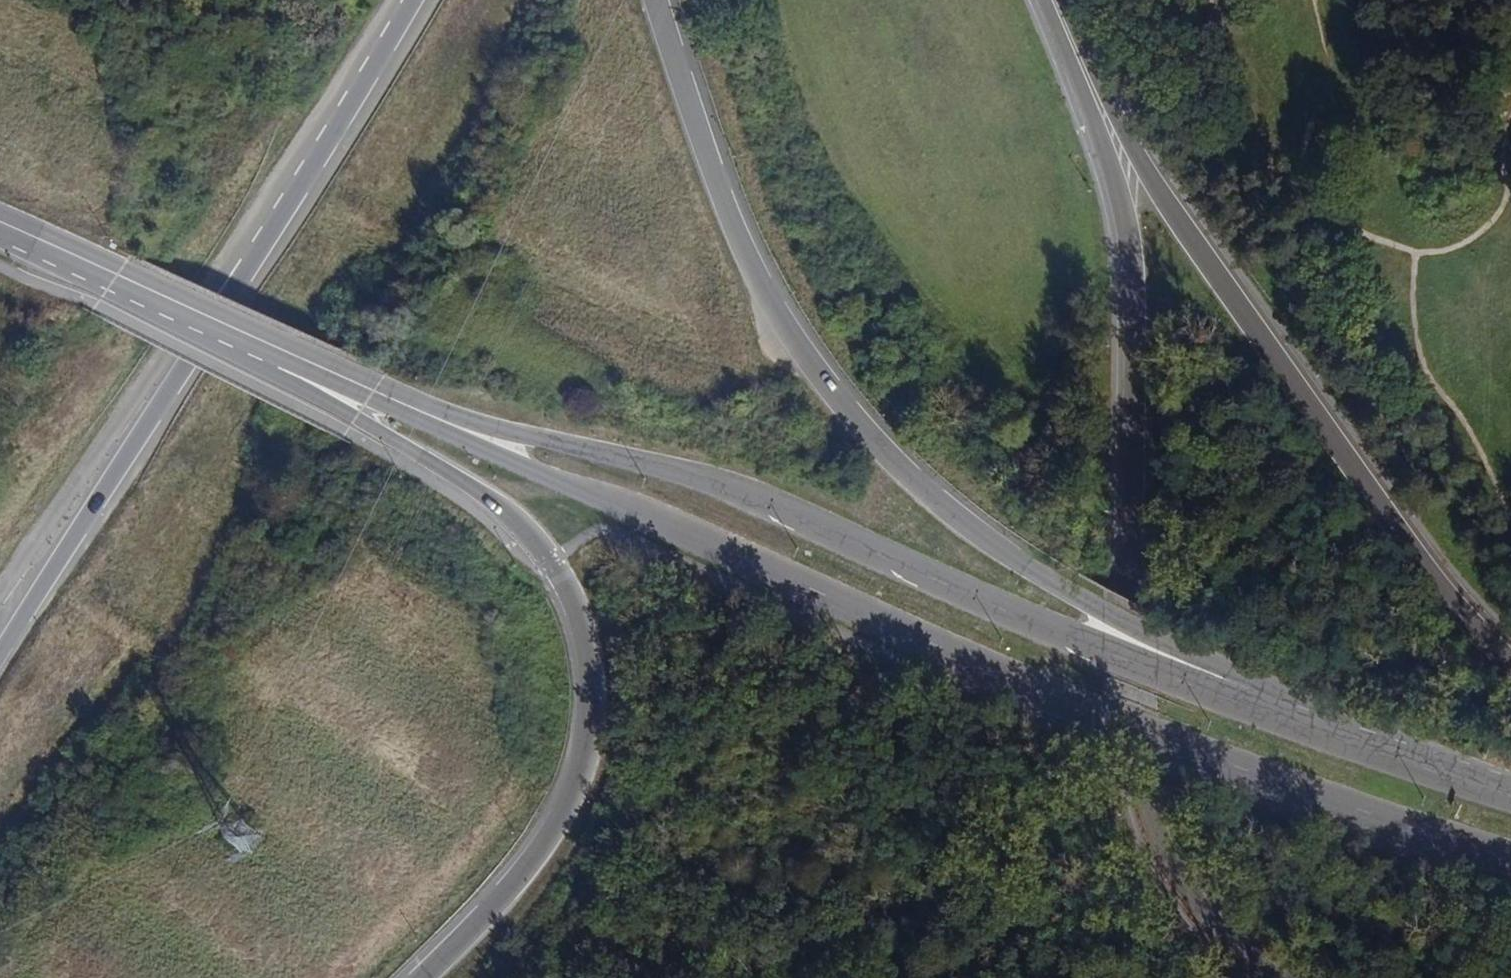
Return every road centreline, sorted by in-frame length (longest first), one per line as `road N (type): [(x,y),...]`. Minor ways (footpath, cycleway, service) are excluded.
road 1 (tertiary): [(355,384),(439,431),(650,515),(1078,710),(1510,849)]
road 2 (secondary): [(1421,767),(1329,710),(1071,591),(973,527),(892,458),(832,392),(748,255),(658,0)]
road 3 (tertiary): [(1421,767),(1083,643),(778,505),(355,384)]
road 4 (secondary): [(18,231),(118,296),(345,411),(475,490),(530,535),(567,585),(591,665),(589,752),(554,842),(424,977)]
road 5 (secondary): [(1092,92),(1127,232),(1127,698),(1142,805),(1173,878),(1250,967),(1271,977)]
road 6 (secondary): [(0,658),(176,385),(402,0)]
road 7 (secondary): [(1510,661),(1442,604),(1092,92)]
road 8 (tertiary): [(18,231),(355,384)]

